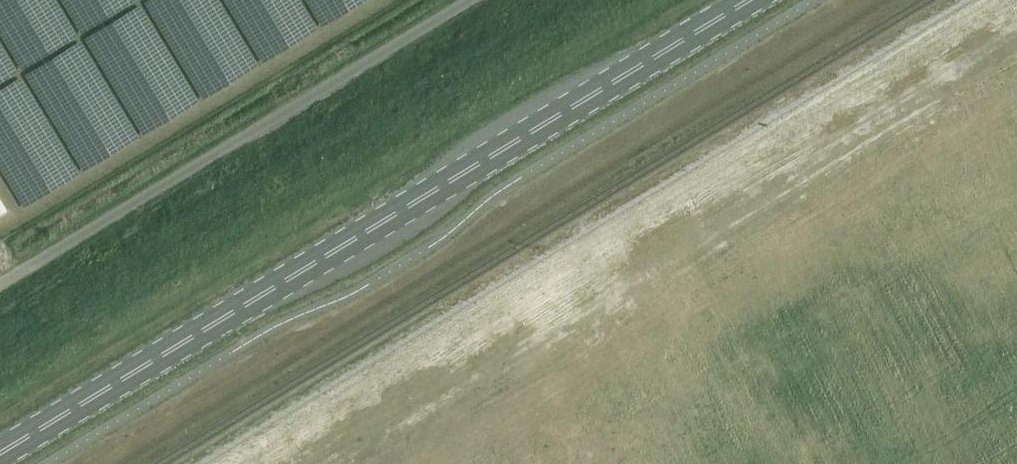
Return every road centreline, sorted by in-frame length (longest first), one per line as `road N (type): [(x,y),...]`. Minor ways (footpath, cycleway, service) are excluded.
road 1 (secondary): [(0,460),(754,0)]
road 2 (unclassified): [(477,0),(0,290)]

